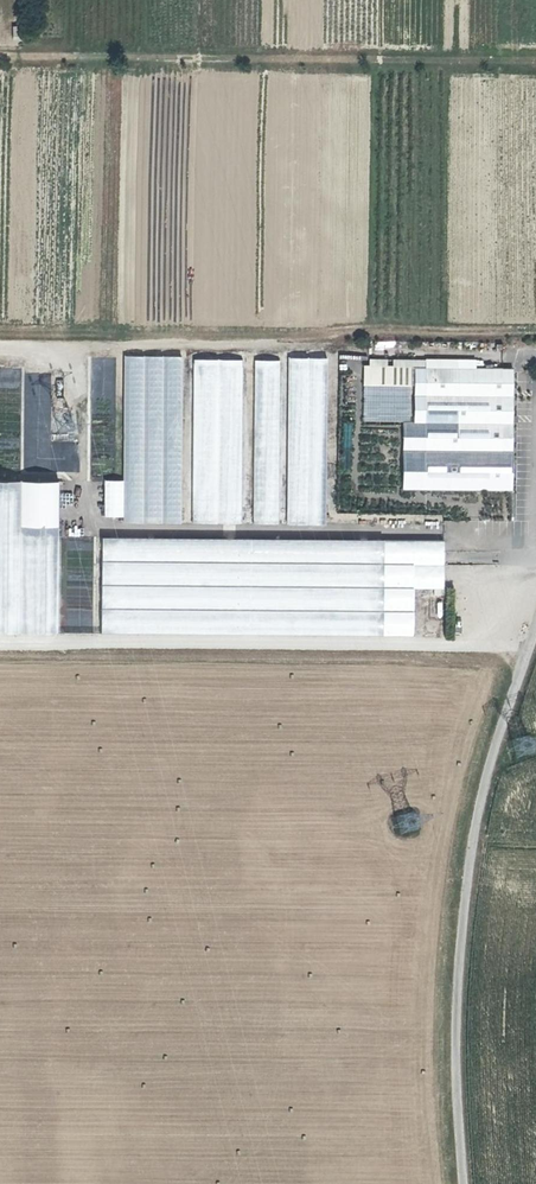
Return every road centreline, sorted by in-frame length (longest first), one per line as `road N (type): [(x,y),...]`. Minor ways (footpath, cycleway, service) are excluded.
road 1 (track): [(0,349),(333,349),(332,527),(452,531)]
road 2 (unclassified): [(463,1183),(455,1086),(464,913),(482,784),(535,621)]
road 3 (track): [(0,57),(535,61)]
road 4 (track): [(0,647),(456,644),(526,654)]

